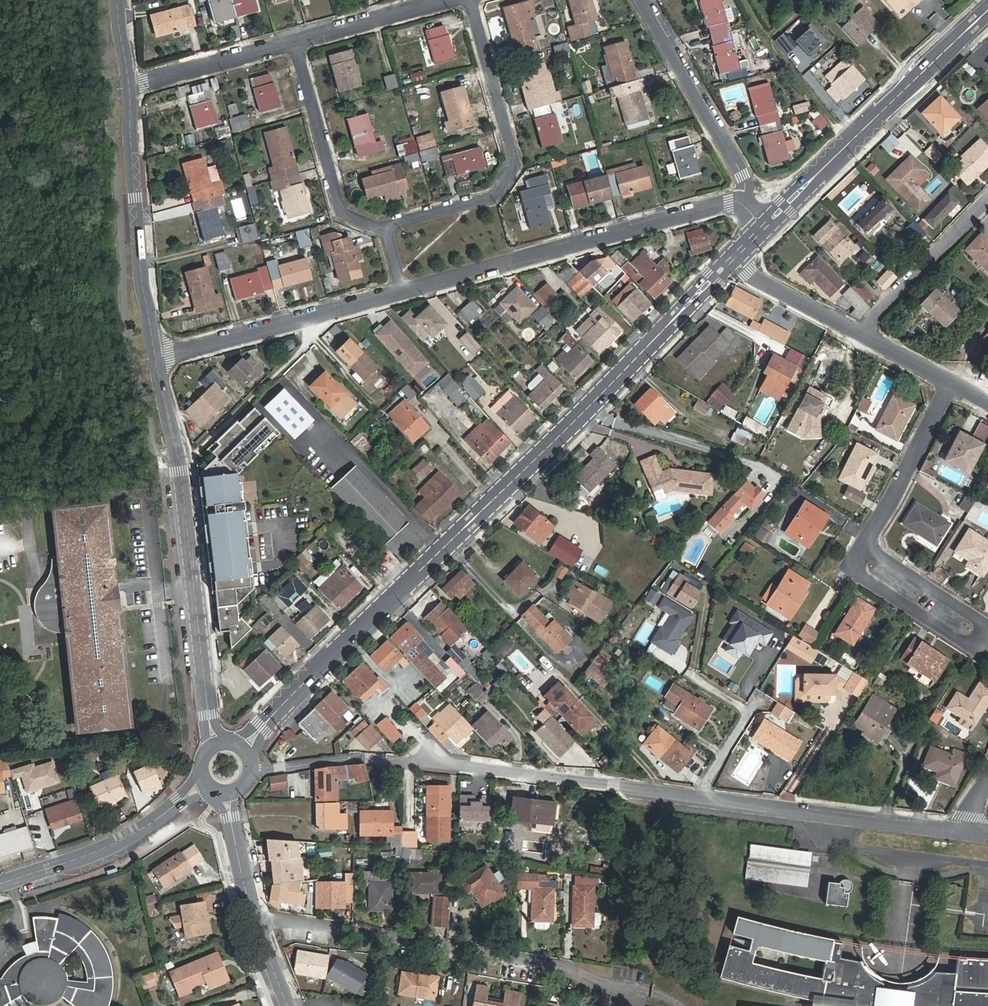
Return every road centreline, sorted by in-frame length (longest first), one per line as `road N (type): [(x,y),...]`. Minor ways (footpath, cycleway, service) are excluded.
road 1 (secondary): [(734,260),(262,727)]
road 2 (residential): [(337,760),(427,761),(966,830)]
road 3 (residential): [(609,1005),(575,967),(443,938),(252,916)]
road 4 (residential): [(404,291),(754,195)]
road 5 (residential): [(209,717),(182,468),(155,359)]
road 6 (residential): [(391,227),(501,198),(520,162),(475,0)]
road 7 (secondary): [(987,15),(773,218)]
road 8 (residential): [(155,359),(128,83)]
road 9 (residential): [(155,359),(404,291)]
road 10 (residential): [(298,39),(345,205),(391,227)]
road 11 (residential): [(754,195),(649,0)]
road 12 (secondary): [(0,884),(95,852),(181,800)]
road 13 (residential): [(864,544),(850,569),(979,651),(987,637)]
road 14 (residential): [(951,382),(864,544)]
road 15 (residential): [(862,333),(987,202)]
road 16 (residential): [(128,83),(298,39)]
road 17 (residential): [(298,39),(449,0)]
road 18 (residential): [(734,260),(862,333)]
road 19 (residential): [(987,625),(864,544)]

